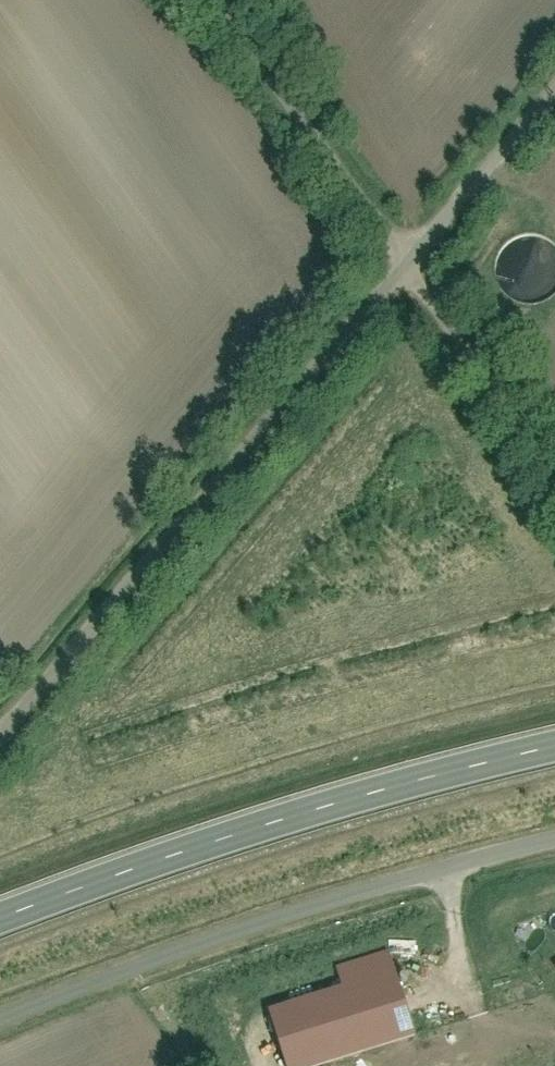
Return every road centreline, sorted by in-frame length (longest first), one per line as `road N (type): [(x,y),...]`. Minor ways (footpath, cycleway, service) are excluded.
road 1 (unclassified): [(0,732),(406,265)]
road 2 (unclassified): [(0,1025),(408,874),(554,841)]
road 3 (primary): [(0,920),(224,839),(554,745)]
road 4 (residential): [(406,265),(218,0)]
road 5 (unclassified): [(406,265),(554,91)]

